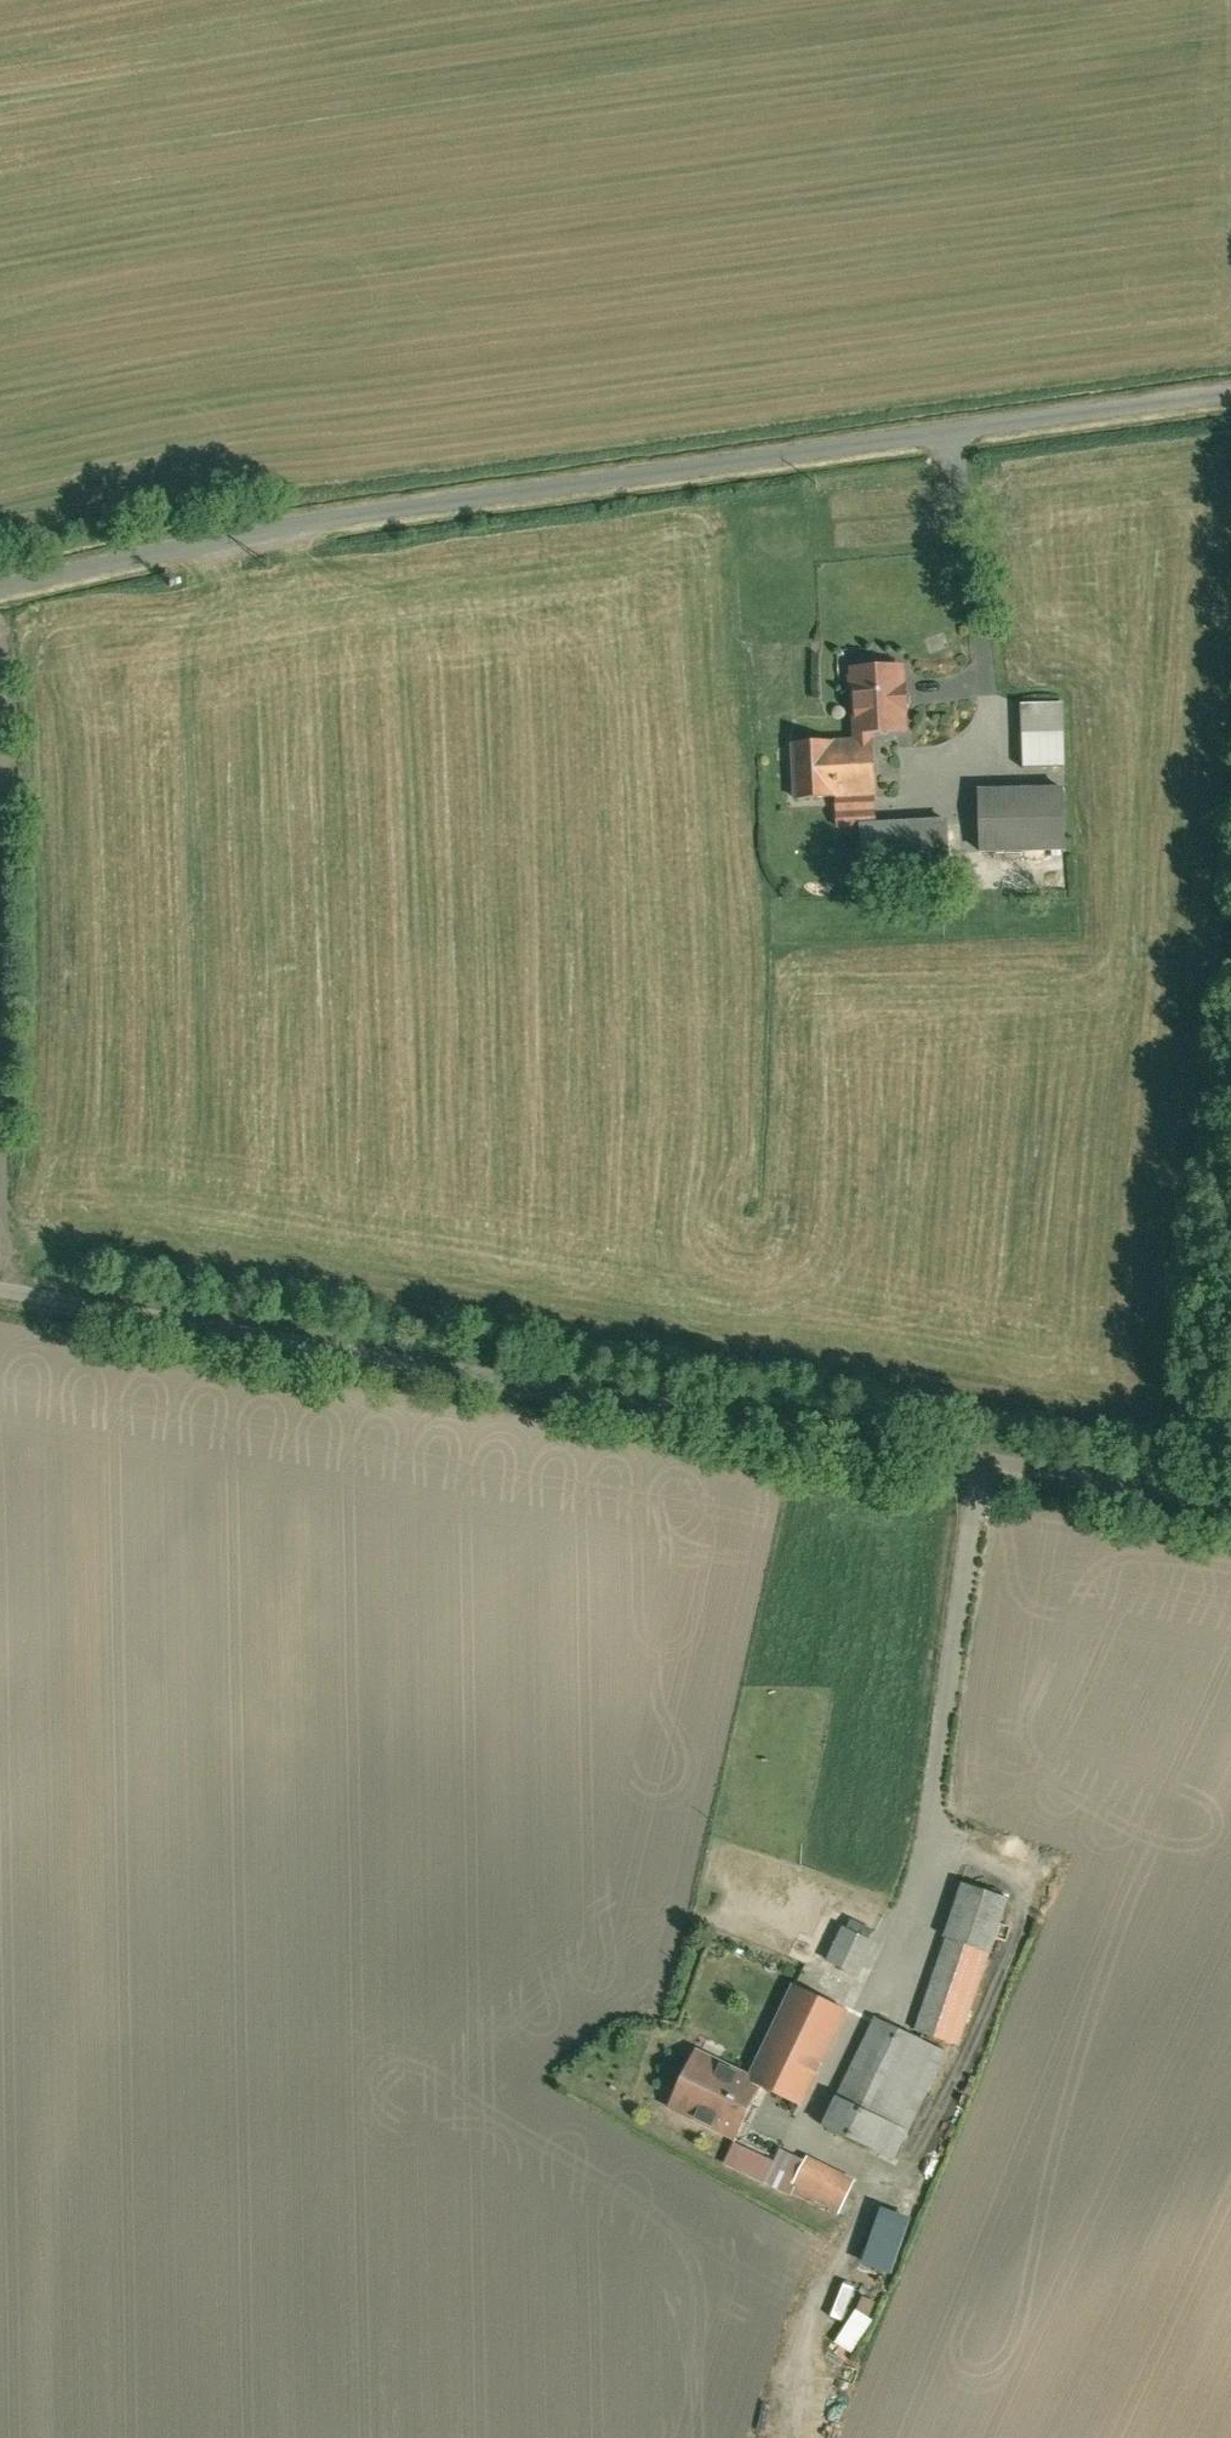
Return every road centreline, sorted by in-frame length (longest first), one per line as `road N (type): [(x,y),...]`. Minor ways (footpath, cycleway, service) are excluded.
road 1 (residential): [(1230,1504),(0,1292)]
road 2 (unclassified): [(1230,393),(336,517),(0,591)]

